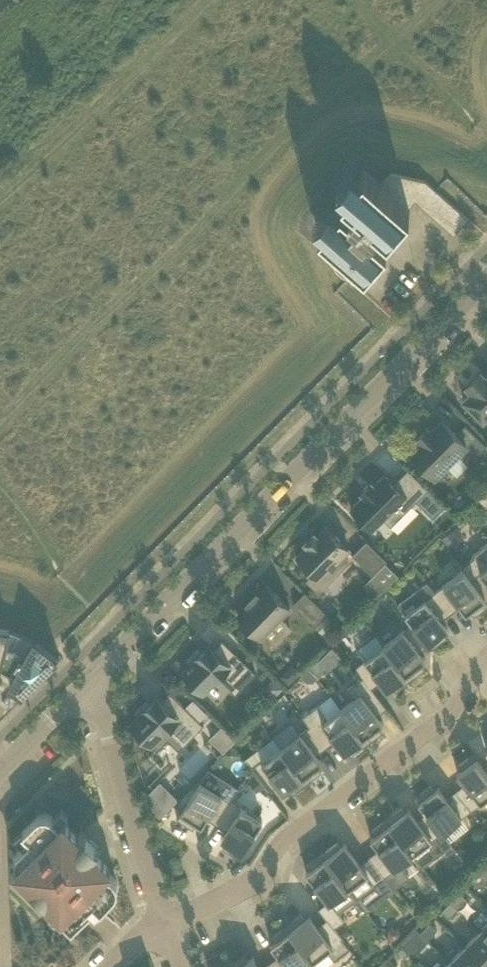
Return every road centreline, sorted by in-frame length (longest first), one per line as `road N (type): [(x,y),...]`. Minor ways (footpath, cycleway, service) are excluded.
road 1 (residential): [(90,680),(486,280)]
road 2 (residential): [(165,925),(250,884),(279,844),(451,711),(486,659)]
road 3 (residential): [(165,925),(90,680)]
road 4 (residential): [(0,769),(90,680)]

